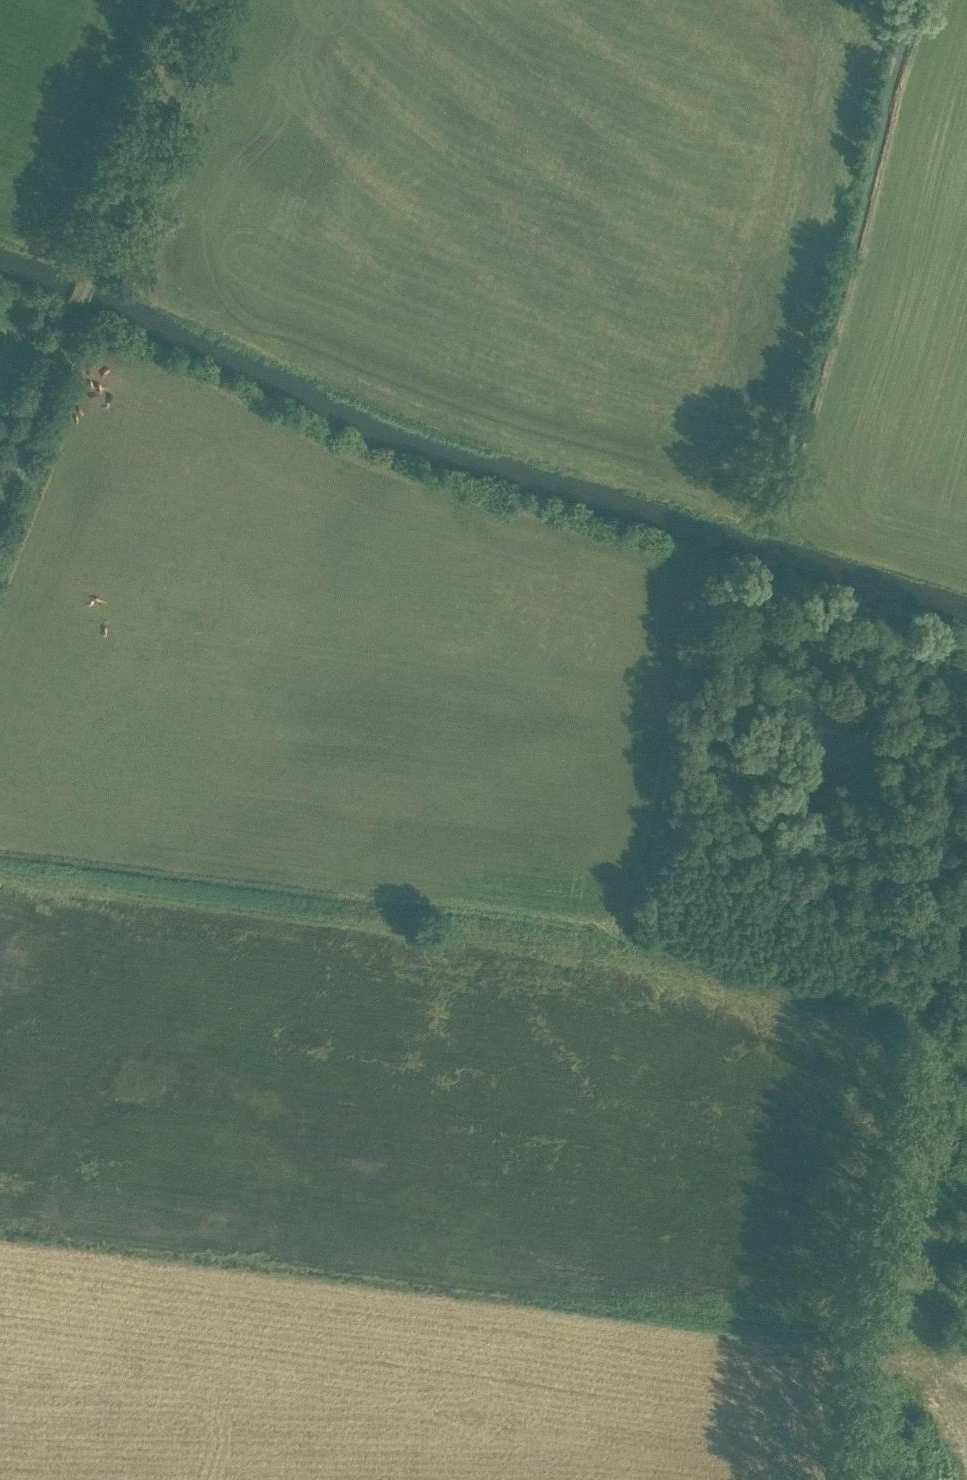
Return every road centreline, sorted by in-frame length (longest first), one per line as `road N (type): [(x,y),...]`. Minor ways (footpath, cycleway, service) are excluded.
road 1 (track): [(0,515),(198,0)]

